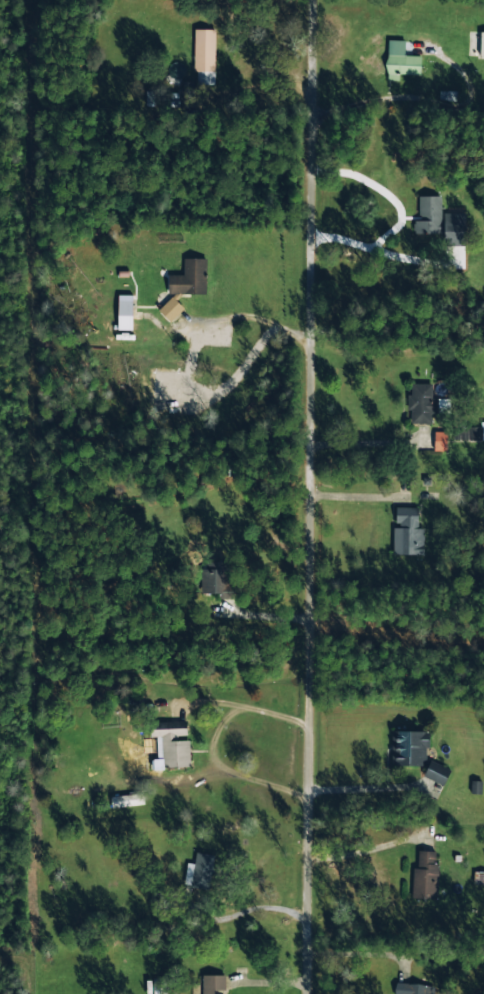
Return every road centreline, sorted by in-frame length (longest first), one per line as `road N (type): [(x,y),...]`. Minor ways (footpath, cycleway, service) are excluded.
road 1 (residential): [(315,993),(331,0)]

